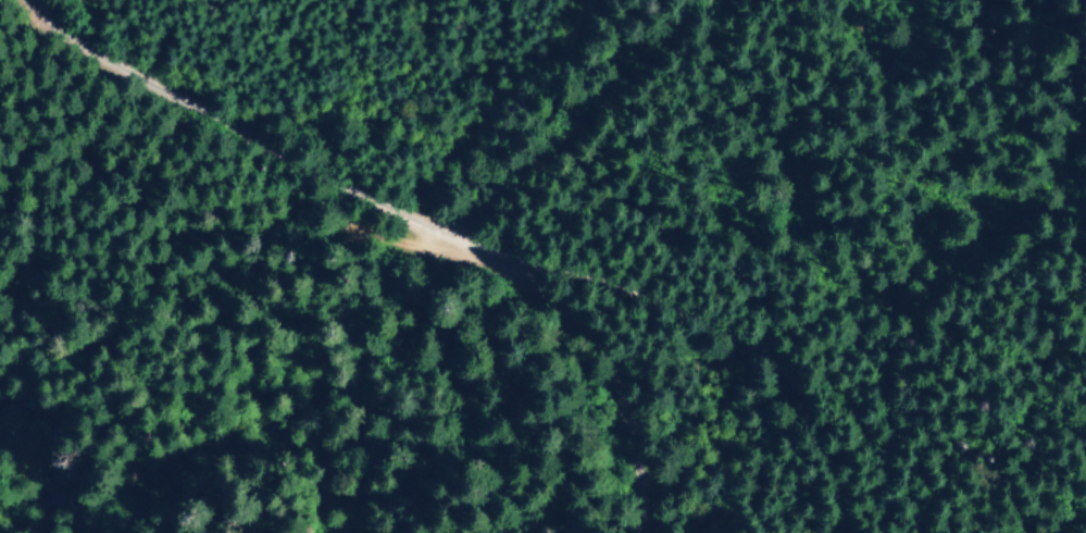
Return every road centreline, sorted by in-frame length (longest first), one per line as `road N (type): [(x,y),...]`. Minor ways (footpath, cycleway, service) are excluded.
road 1 (track): [(864,532),(825,423),(738,339),(657,312),(563,301),(511,249),(129,94),(64,35),(64,0)]
road 2 (track): [(469,232),(677,0)]
road 3 (track): [(656,532),(640,463),(588,326),(563,301)]

